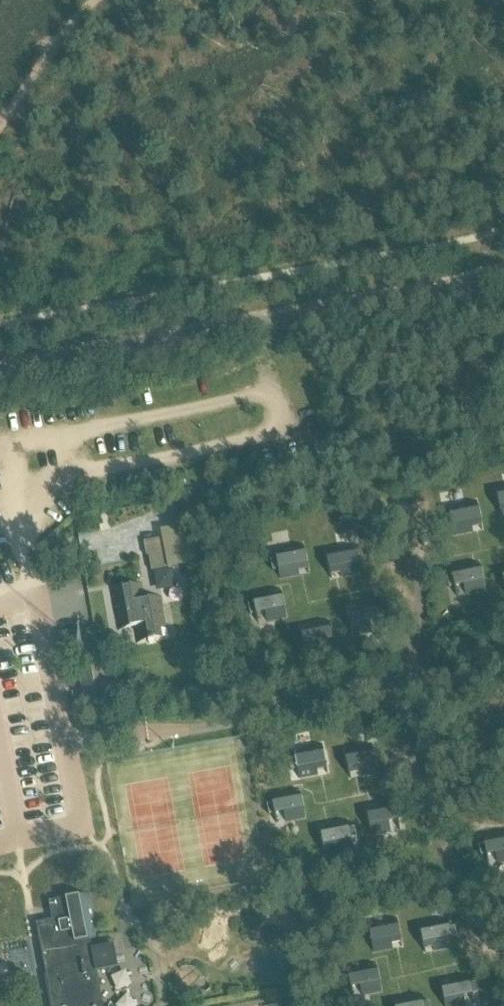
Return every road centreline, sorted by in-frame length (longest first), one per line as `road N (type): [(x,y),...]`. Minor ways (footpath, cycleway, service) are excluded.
road 1 (unclassified): [(0,374),(503,280)]
road 2 (track): [(280,991),(312,929),(357,889),(442,839)]
road 3 (track): [(0,128),(48,60),(105,0)]

